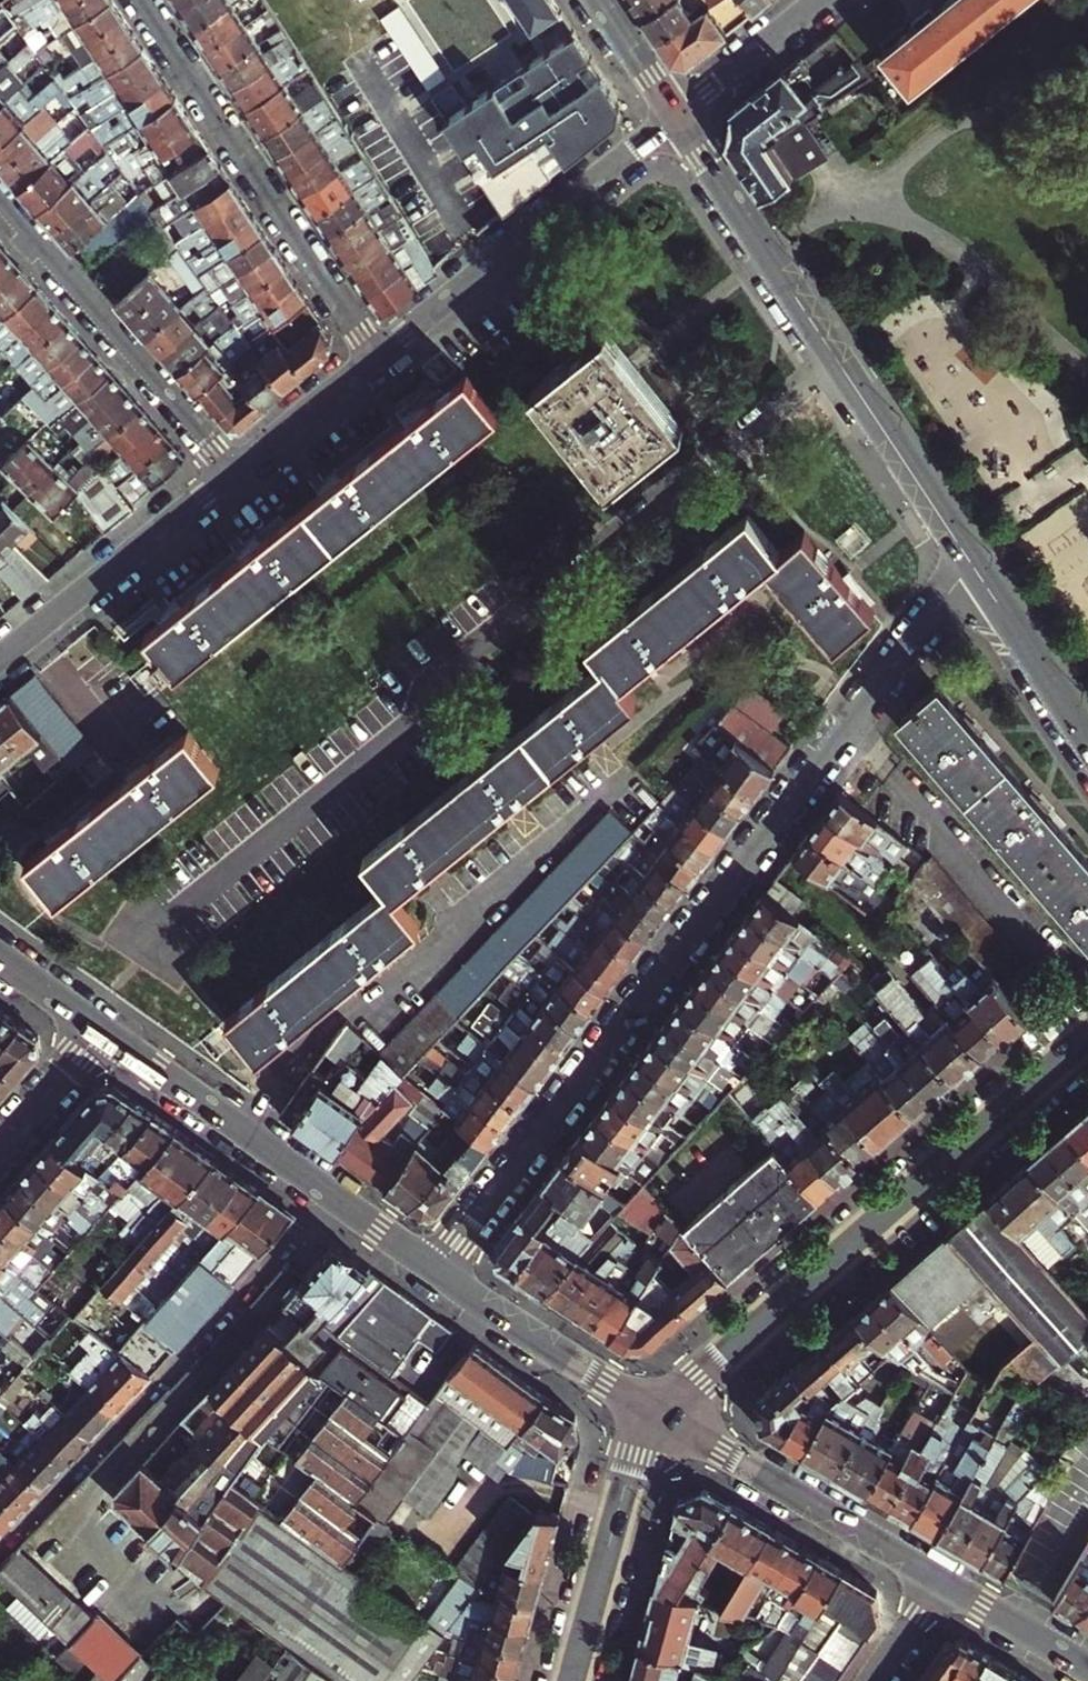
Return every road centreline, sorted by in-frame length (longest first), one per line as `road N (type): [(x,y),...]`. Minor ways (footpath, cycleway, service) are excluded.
road 1 (residential): [(435,1272),(973,564)]
road 2 (tertiary): [(657,1414),(1087,1032)]
road 3 (tertiary): [(677,114),(973,564)]
road 4 (residential): [(0,1550),(335,1201)]
road 5 (residential): [(377,361),(143,0)]
road 6 (residential): [(377,361),(677,114)]
road 7 (residential): [(0,200),(237,471)]
road 8 (secondary): [(657,1414),(942,1584)]
road 9 (residential): [(0,659),(237,471)]
road 10 (secondary): [(96,1031),(335,1201)]
road 11 (residential): [(572,1680),(632,1459),(657,1414)]
road 12 (secondary): [(435,1272),(657,1414)]
road 13 (tertiary): [(973,564),(1087,745)]
road 14 (residential): [(677,114),(817,0)]
road 15 (residential): [(237,471),(377,361)]
road 16 (secondary): [(942,1584),(1087,1668)]
road 17 (residential): [(0,1143),(96,1031)]
road 18 (tertiary): [(600,0),(677,114)]
road 19 (secondary): [(335,1201),(435,1272)]

